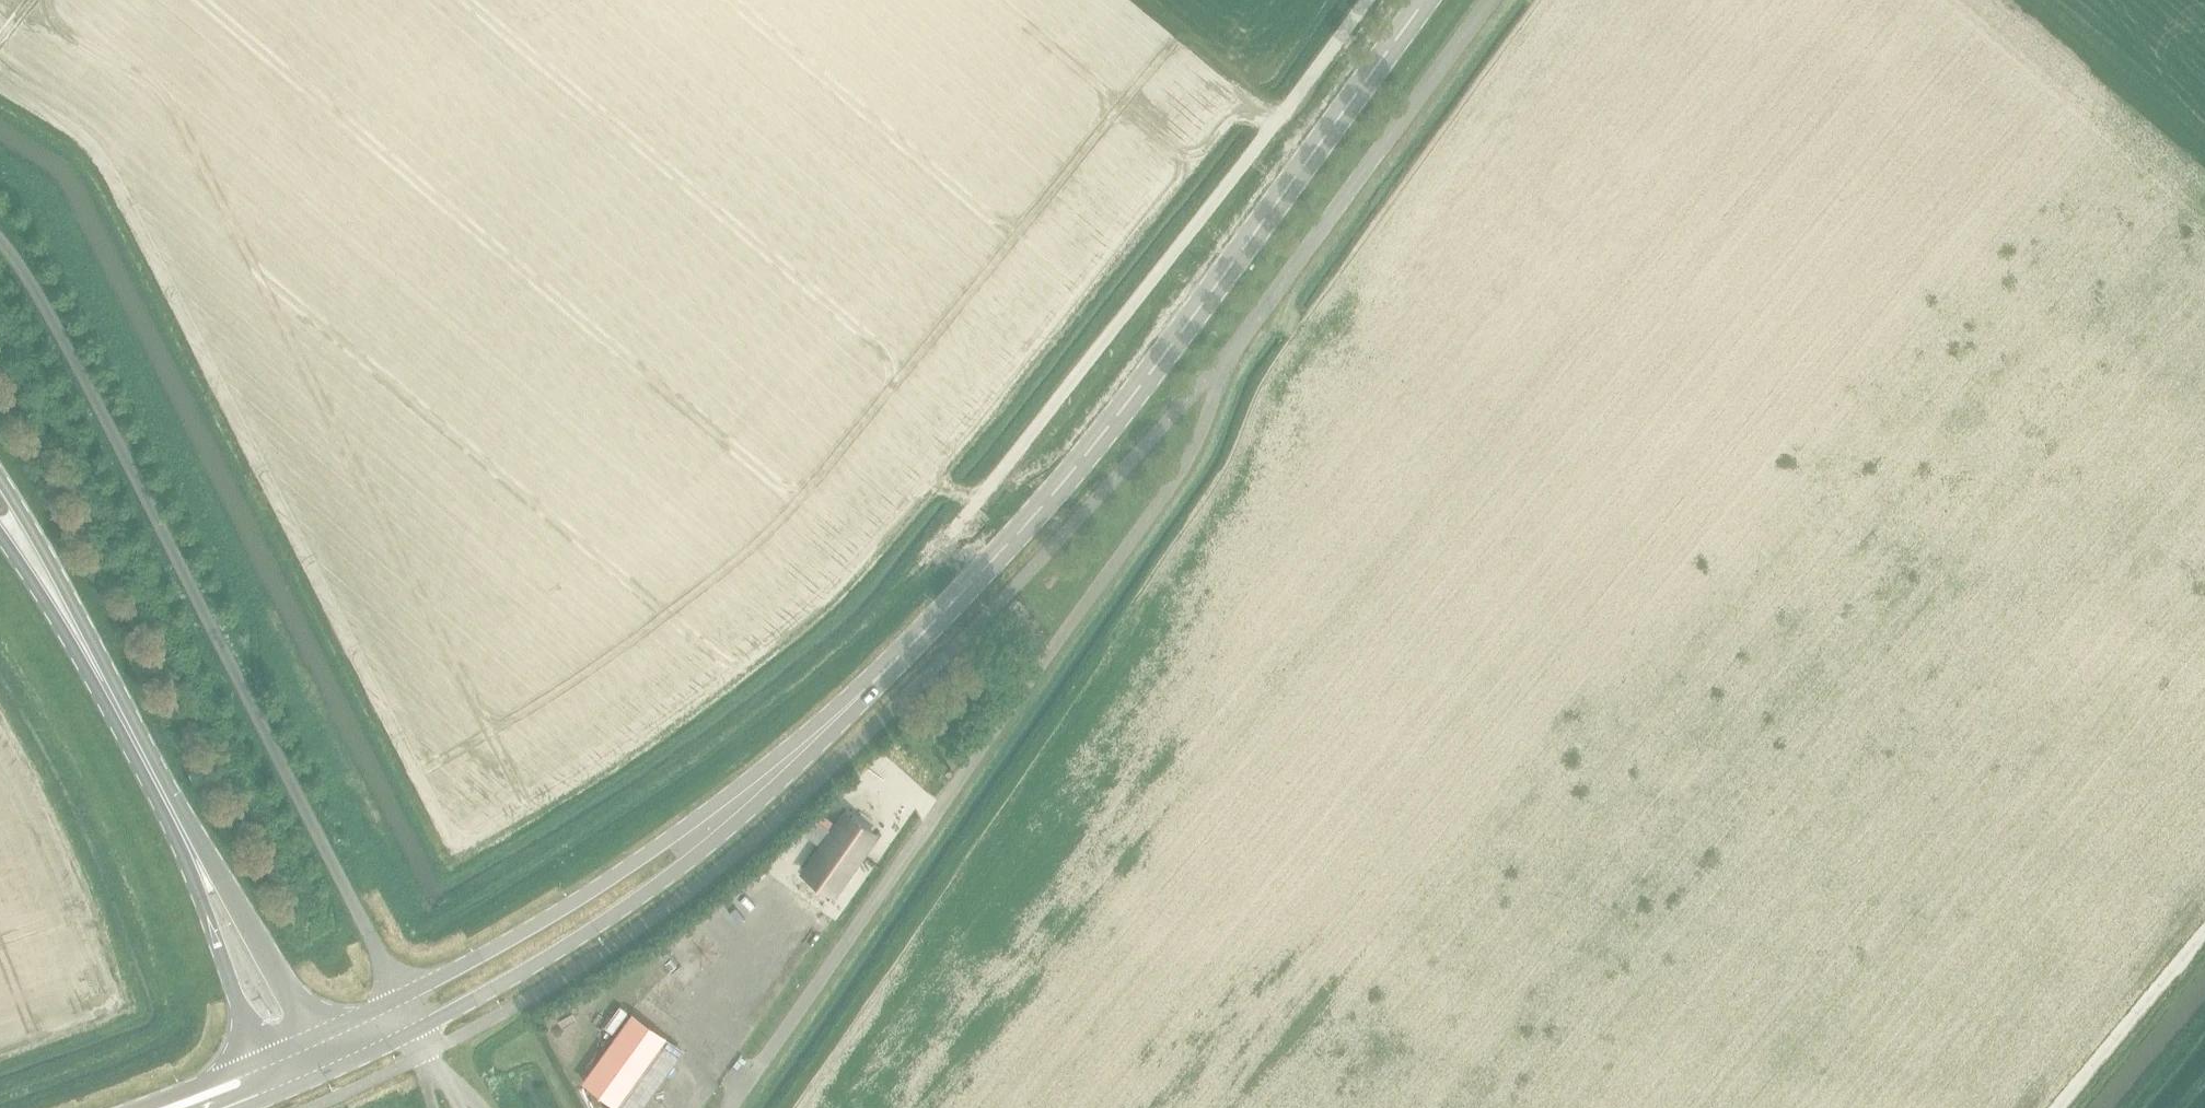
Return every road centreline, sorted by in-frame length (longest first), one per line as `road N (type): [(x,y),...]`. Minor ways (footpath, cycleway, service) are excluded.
road 1 (unclassified): [(733,1107),(1197,456),(1230,355),(1495,0)]
road 2 (unclassified): [(398,996),(68,349),(0,245)]
road 3 (tertiary): [(912,643),(1075,467),(1425,0)]
road 4 (unclassified): [(950,537),(1364,0)]
road 5 (tertiary): [(415,1031),(590,932),(701,853),(801,762),(912,643)]
road 6 (tertiary): [(912,643),(687,825),(468,963),(398,996)]
road 7 (secondary): [(103,682),(0,479)]
road 8 (secondary): [(310,1038),(222,880),(190,846)]
road 9 (secondary): [(190,846),(198,892),(260,1060)]
road 10 (secondary): [(103,682),(190,846)]
road 11 (secondary): [(0,536),(103,682)]
road 12 (secondary): [(260,1060),(135,1107)]
road 13 (tertiary): [(300,1085),(415,1031)]

